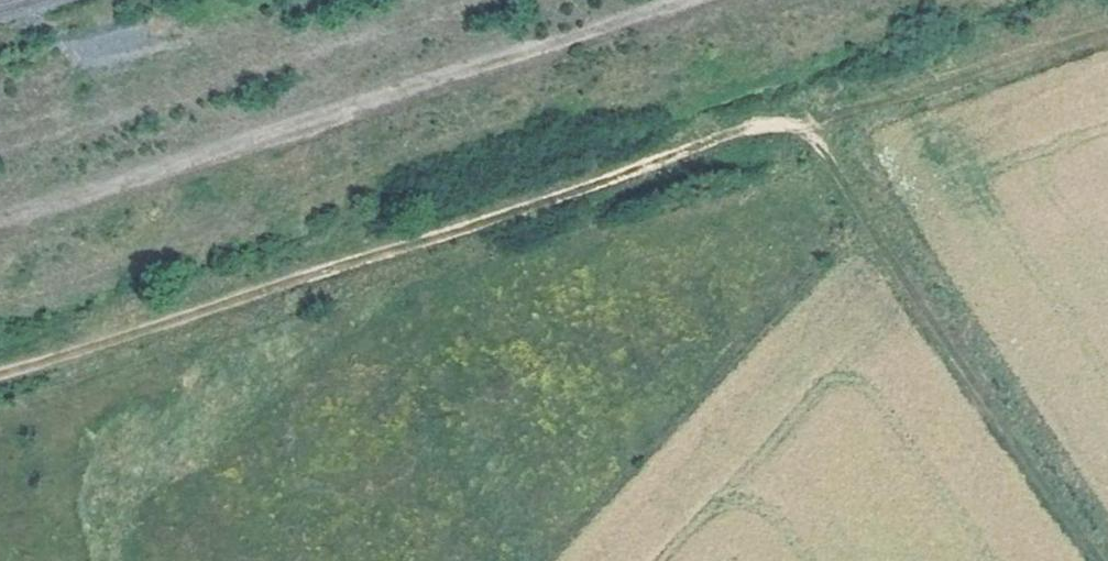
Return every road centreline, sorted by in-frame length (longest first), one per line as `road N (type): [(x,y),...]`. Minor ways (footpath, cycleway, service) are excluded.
road 1 (track): [(0,375),(548,204),(758,127),(865,109),(1107,36)]
road 2 (track): [(0,219),(691,0)]
road 3 (track): [(786,122),(807,135),(1102,560)]

